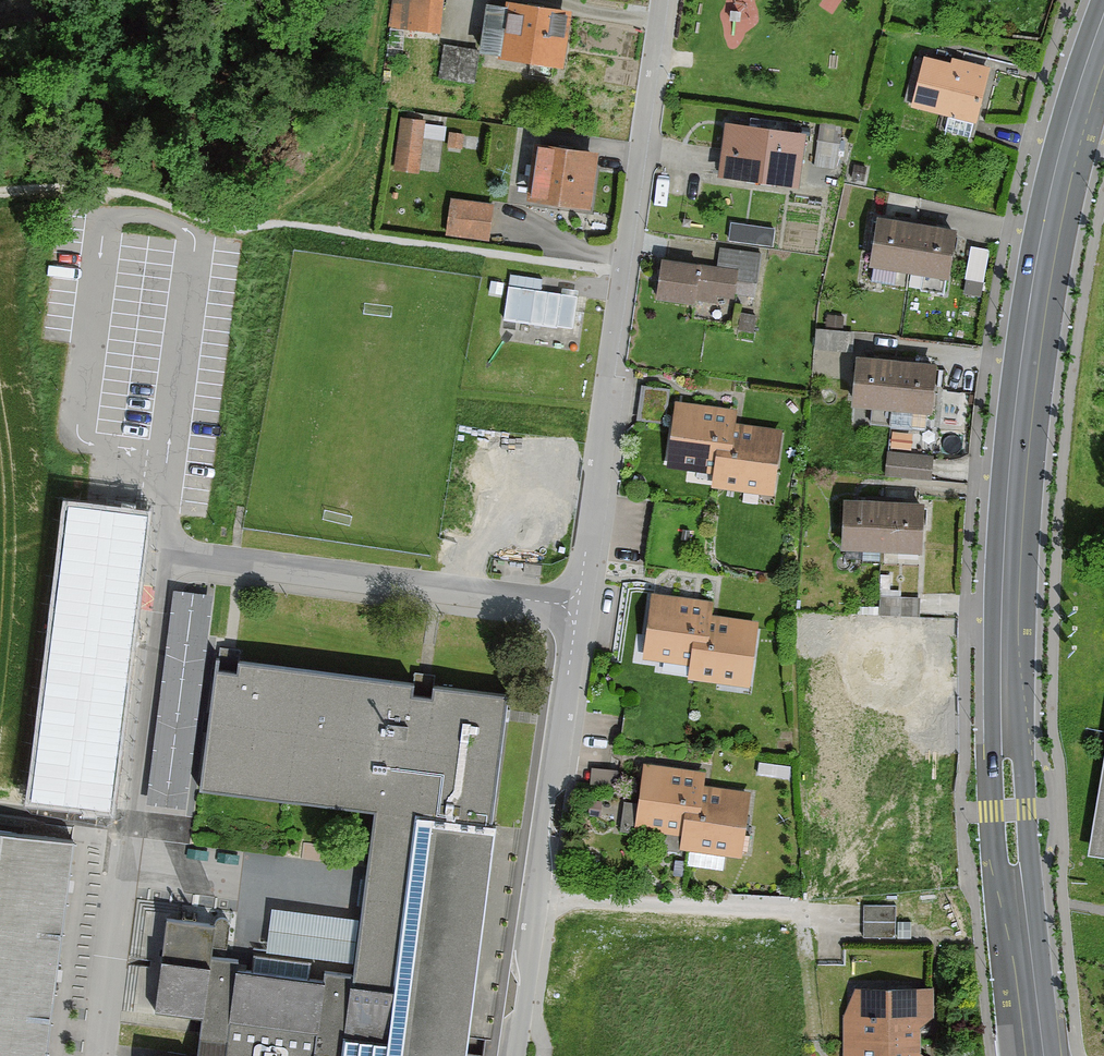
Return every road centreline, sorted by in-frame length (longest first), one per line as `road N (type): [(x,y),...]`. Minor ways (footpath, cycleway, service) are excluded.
road 1 (residential): [(664,0),(517,1055)]
road 2 (secondary): [(1039,1055),(1010,807),(1015,519),(1053,213),(1103,38)]

